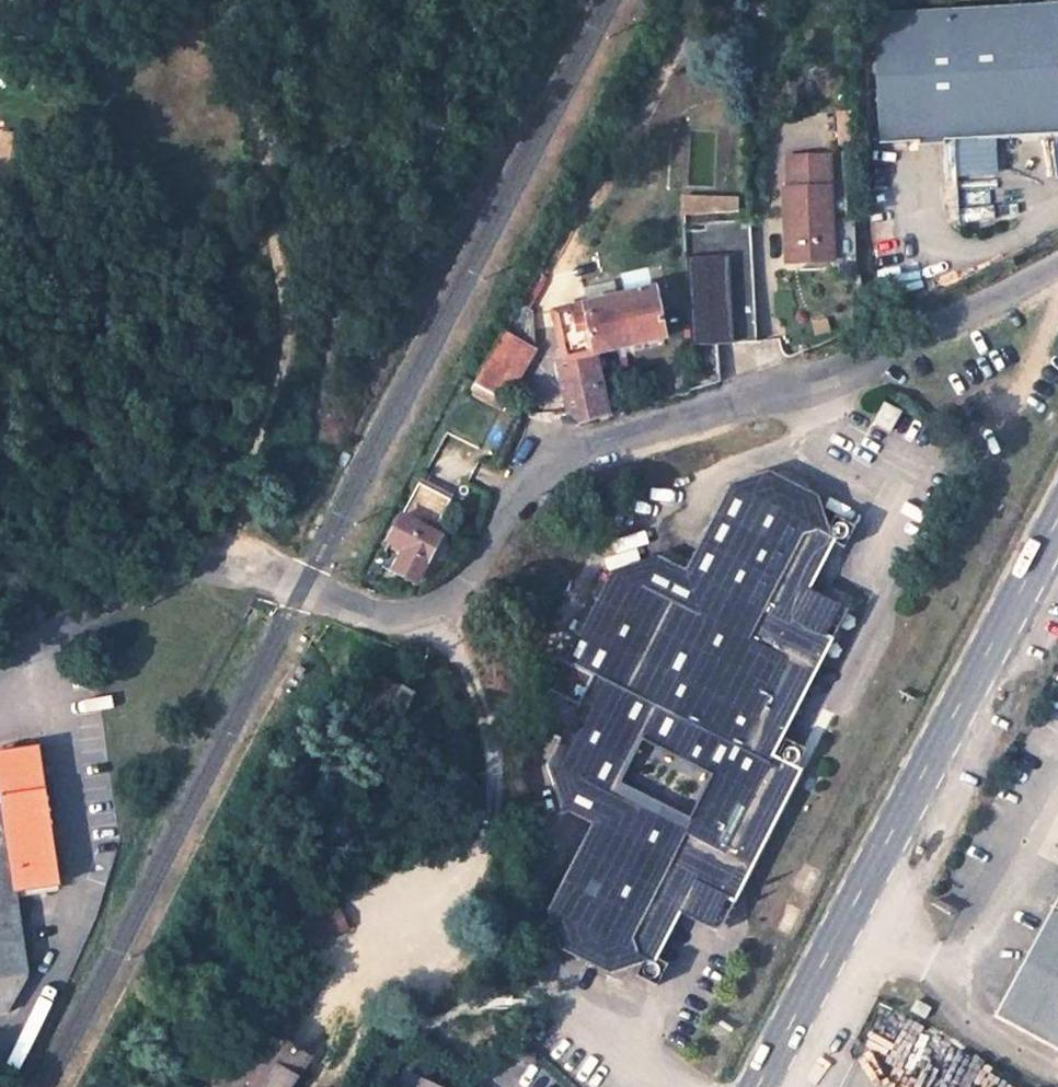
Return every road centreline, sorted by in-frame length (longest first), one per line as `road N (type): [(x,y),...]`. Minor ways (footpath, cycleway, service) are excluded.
road 1 (unclassified): [(1057,270),(821,374),(568,454),(537,479),(462,582),(434,603)]
road 2 (primary): [(764,1086),(1057,532)]
road 3 (track): [(238,564),(251,467),(286,352),(262,164),(263,0)]
road 4 (unclassified): [(434,603),(406,611),(363,608),(252,566),(214,564),(140,586),(0,658)]
road 5 (residential): [(434,603),(486,727),(488,831),(464,873),(358,947)]

